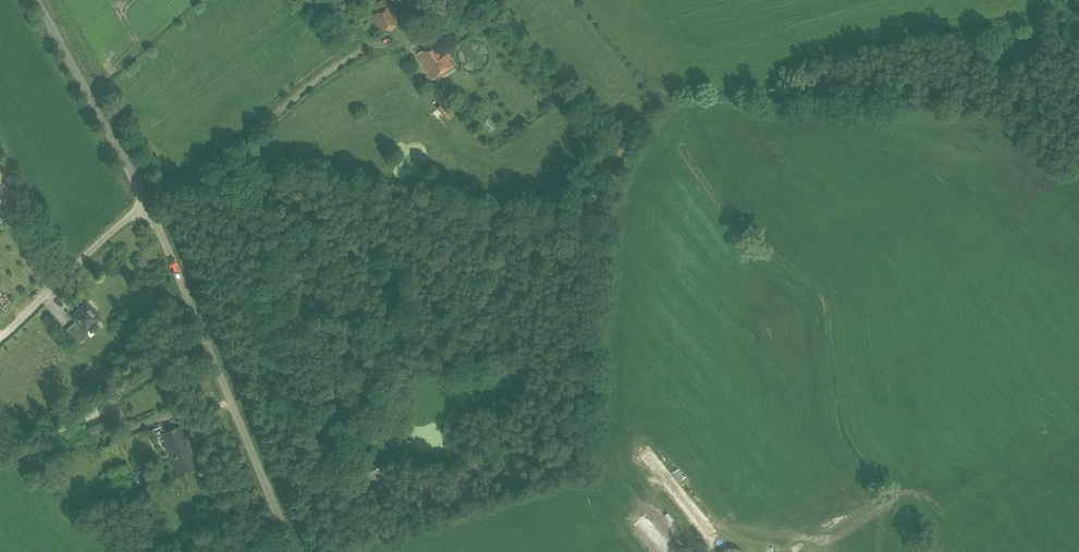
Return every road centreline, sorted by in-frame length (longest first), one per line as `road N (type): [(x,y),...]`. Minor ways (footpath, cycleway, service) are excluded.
road 1 (unclassified): [(297,551),(149,209),(37,0)]

